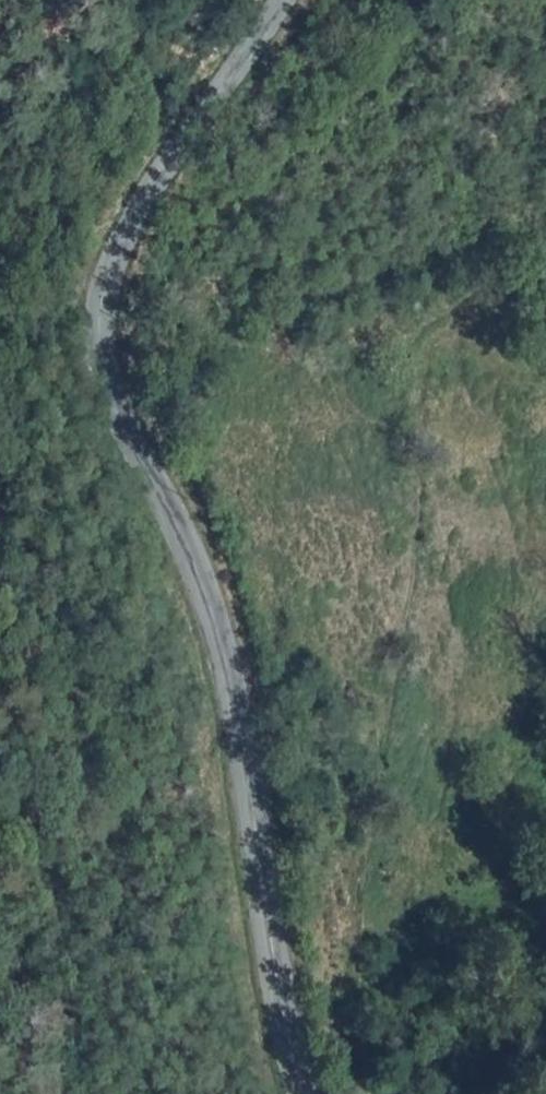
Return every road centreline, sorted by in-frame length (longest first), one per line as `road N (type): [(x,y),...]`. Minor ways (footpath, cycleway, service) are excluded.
road 1 (tertiary): [(304,1093),(276,976),(225,658),(197,570),(117,415),(99,332),(125,236),(281,0)]

